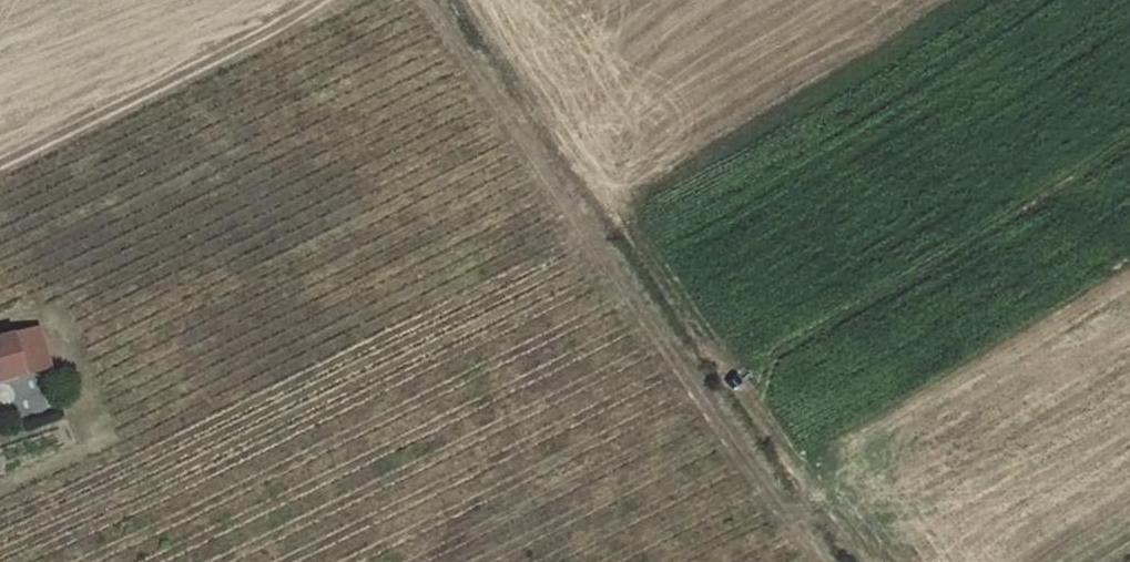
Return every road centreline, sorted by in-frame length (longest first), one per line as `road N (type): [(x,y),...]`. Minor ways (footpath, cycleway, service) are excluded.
road 1 (track): [(432,0),(830,561)]
road 2 (track): [(0,161),(331,0)]

